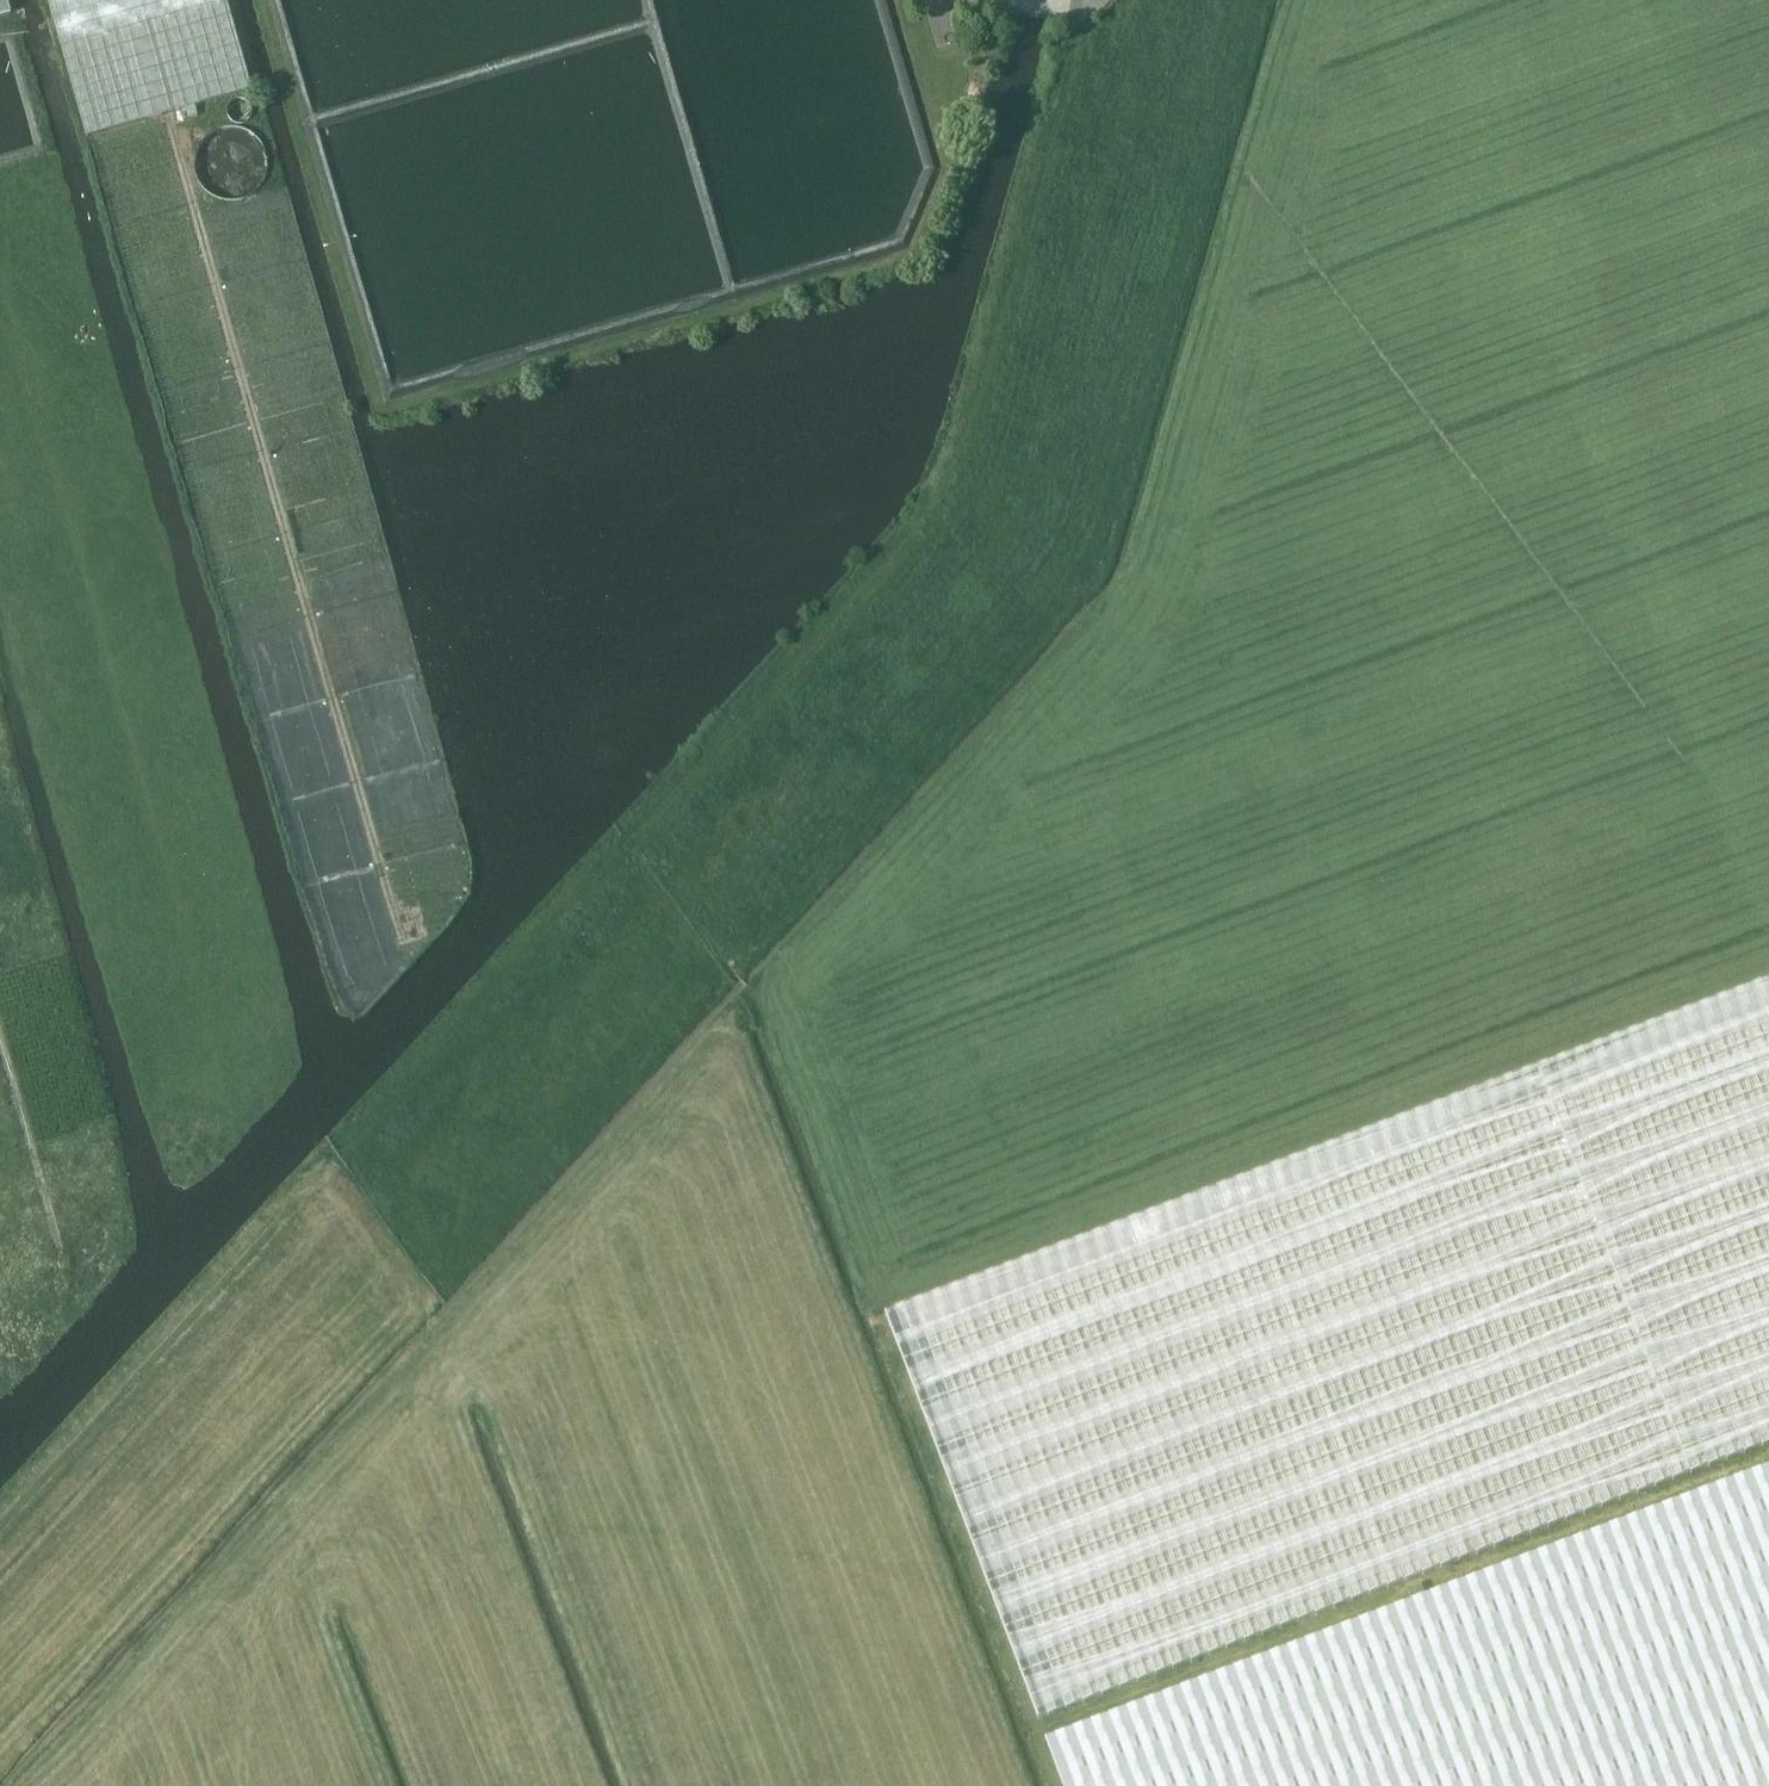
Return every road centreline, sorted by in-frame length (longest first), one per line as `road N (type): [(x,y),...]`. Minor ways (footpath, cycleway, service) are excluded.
road 1 (track): [(0,1032),(59,1238)]

